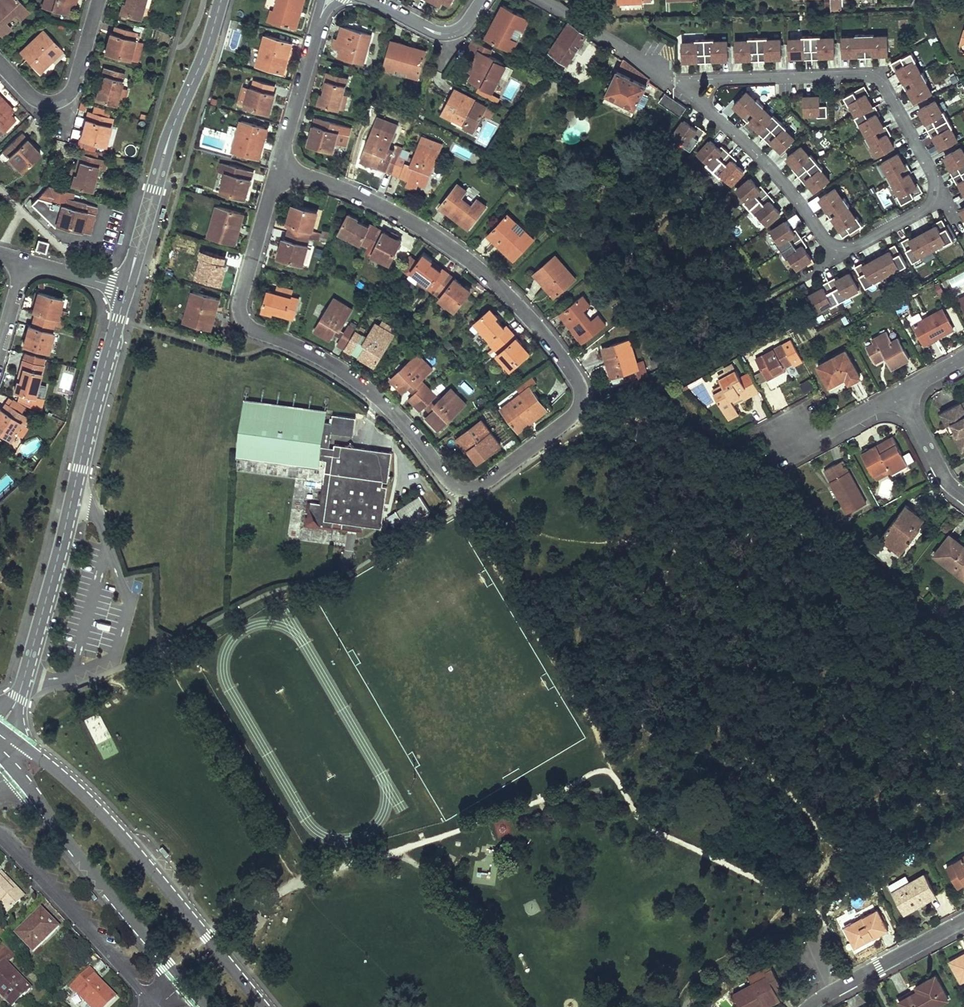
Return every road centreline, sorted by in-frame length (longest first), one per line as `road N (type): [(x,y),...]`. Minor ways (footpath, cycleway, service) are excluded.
road 1 (residential): [(278,167),(240,301),(249,329),(366,388),(449,483),(466,489),(481,487),(575,415),(580,388),(568,367),(486,276),(416,226),(317,180)]
road 2 (residential): [(675,82),(754,153),(835,246),(860,246),(929,206),(934,177),(876,79),(709,80)]
road 3 (tertiary): [(0,729),(18,698),(126,290)]
road 4 (tertiary): [(264,1006),(153,872),(68,781),(21,745)]
road 5 (tertiary): [(126,290),(170,134),(221,0)]
road 6 (tertiary): [(15,773),(187,983)]
road 7 (track): [(298,883),(159,653)]
road 8 (residential): [(154,1006),(0,839)]
road 9 (residential): [(810,1006),(963,920)]
road 10 (residential): [(675,82),(545,0)]
road 11 (residential): [(318,25),(278,167)]
road 12 (residential): [(367,0),(442,35),(460,31),(483,0)]
road 13 (residential): [(789,436),(820,438),(900,393)]
road 14 (residential): [(963,497),(943,477),(900,393)]

